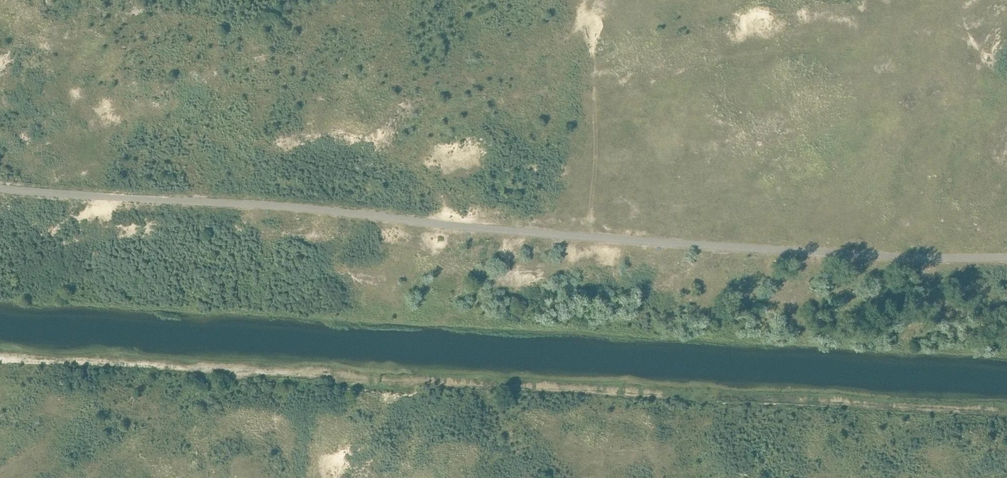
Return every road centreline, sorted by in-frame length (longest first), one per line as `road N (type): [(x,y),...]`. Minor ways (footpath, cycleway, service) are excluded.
road 1 (track): [(0,189),(702,247),(1006,262)]

